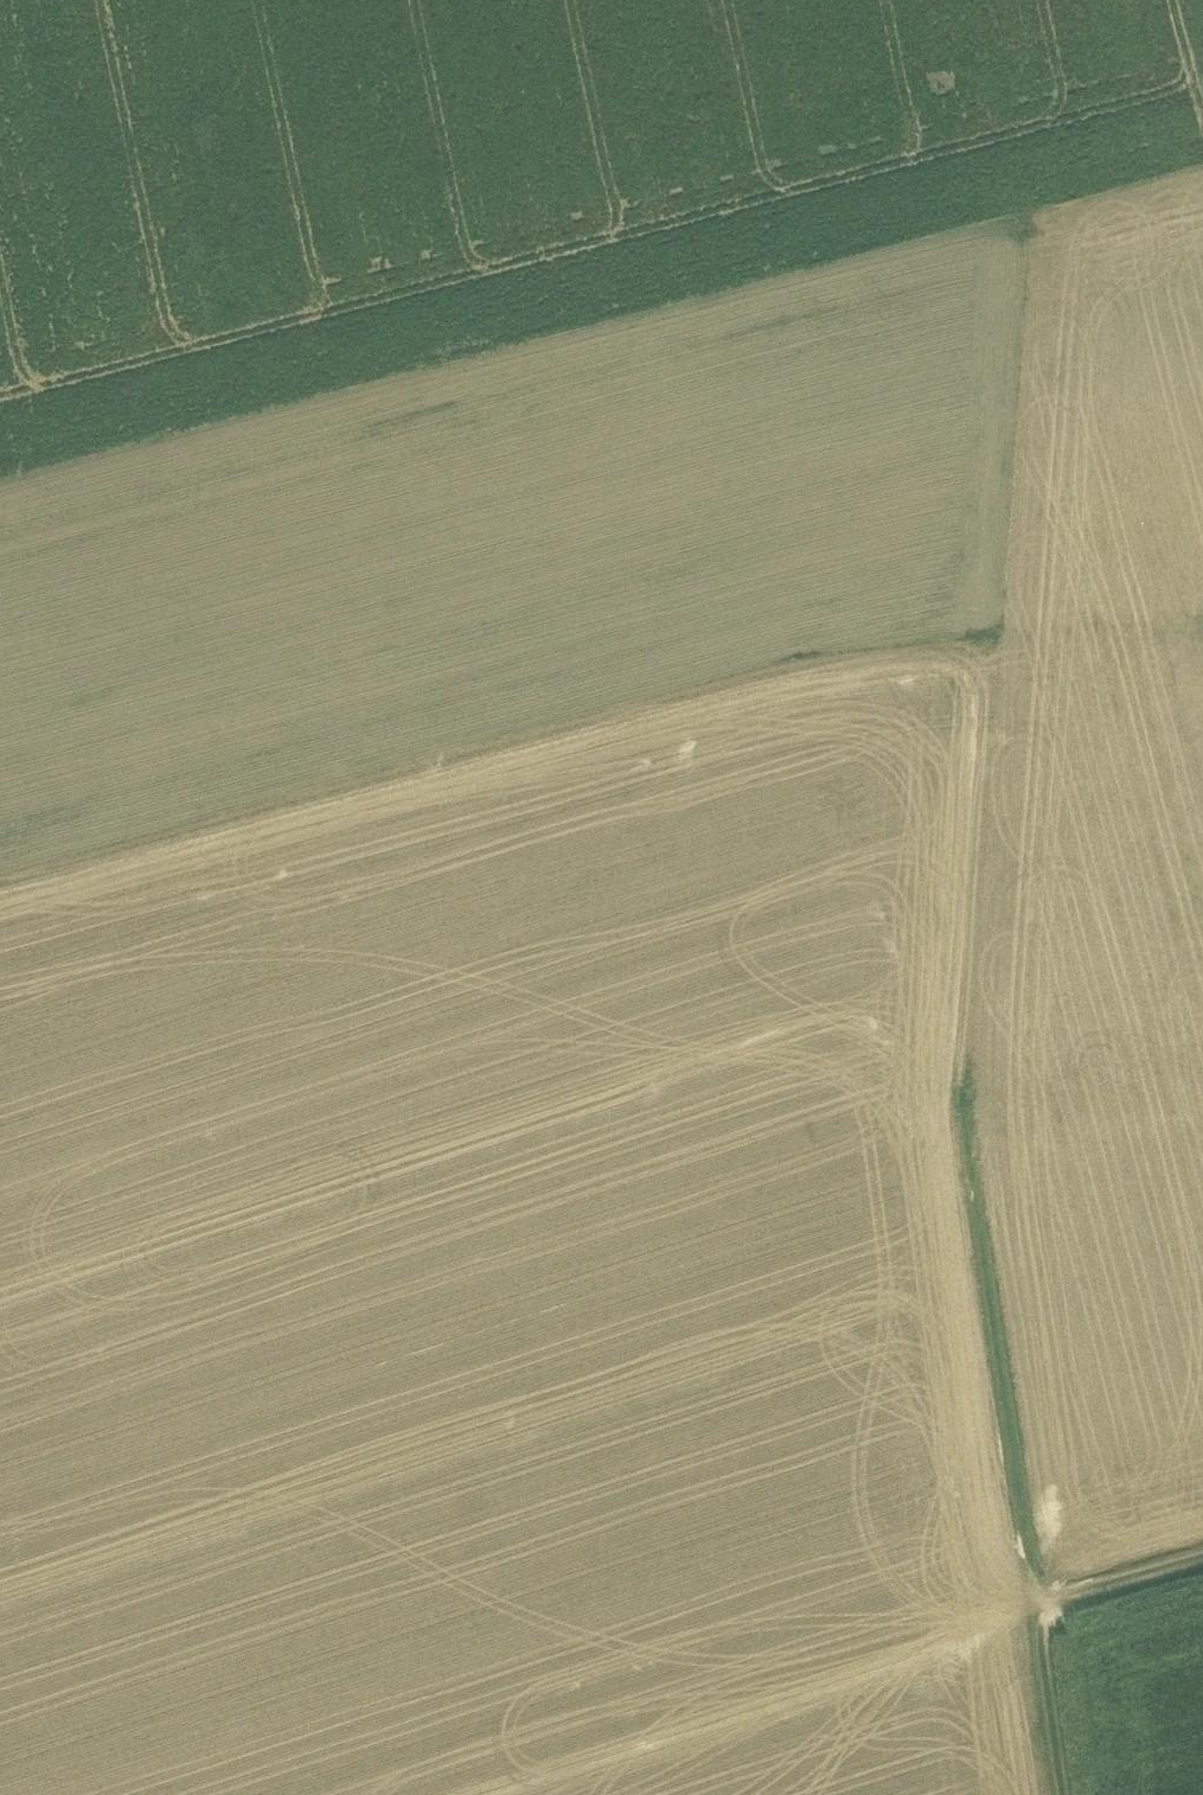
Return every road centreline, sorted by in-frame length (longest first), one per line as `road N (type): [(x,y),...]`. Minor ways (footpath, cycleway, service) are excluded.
road 1 (track): [(1072,1794),(1046,1609),(1202,1564)]

